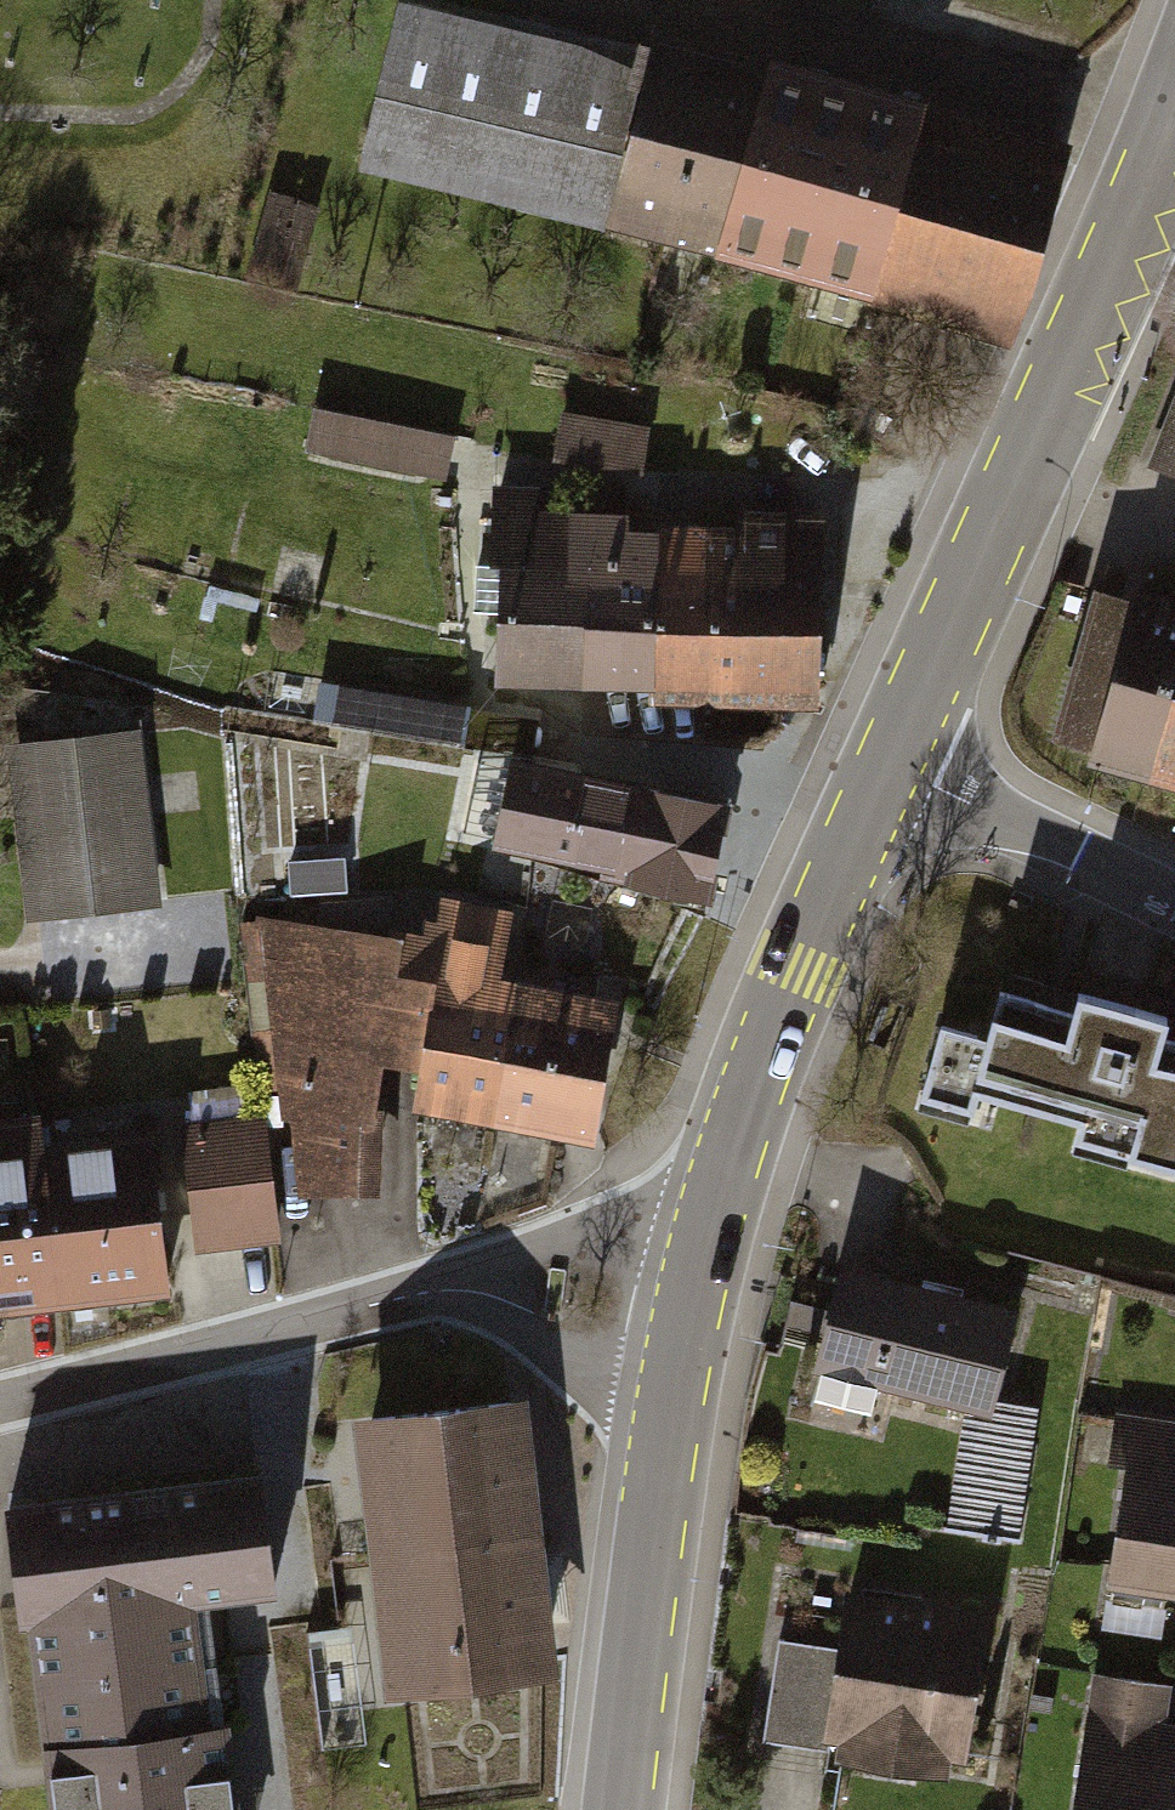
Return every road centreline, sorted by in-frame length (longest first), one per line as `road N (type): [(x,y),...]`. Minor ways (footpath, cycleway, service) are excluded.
road 1 (secondary): [(887,764),(1174,121)]
road 2 (secondary): [(705,1232),(798,968),(887,764)]
road 3 (residential): [(447,1284),(0,1396)]
road 4 (secondary): [(618,1809),(670,1390)]
road 5 (residential): [(887,764),(1174,895)]
road 6 (residential): [(705,1232),(652,1224),(584,1232),(447,1284)]
road 7 (residential): [(447,1284),(568,1362),(670,1390)]
road 8 (secondary): [(670,1390),(705,1232)]

